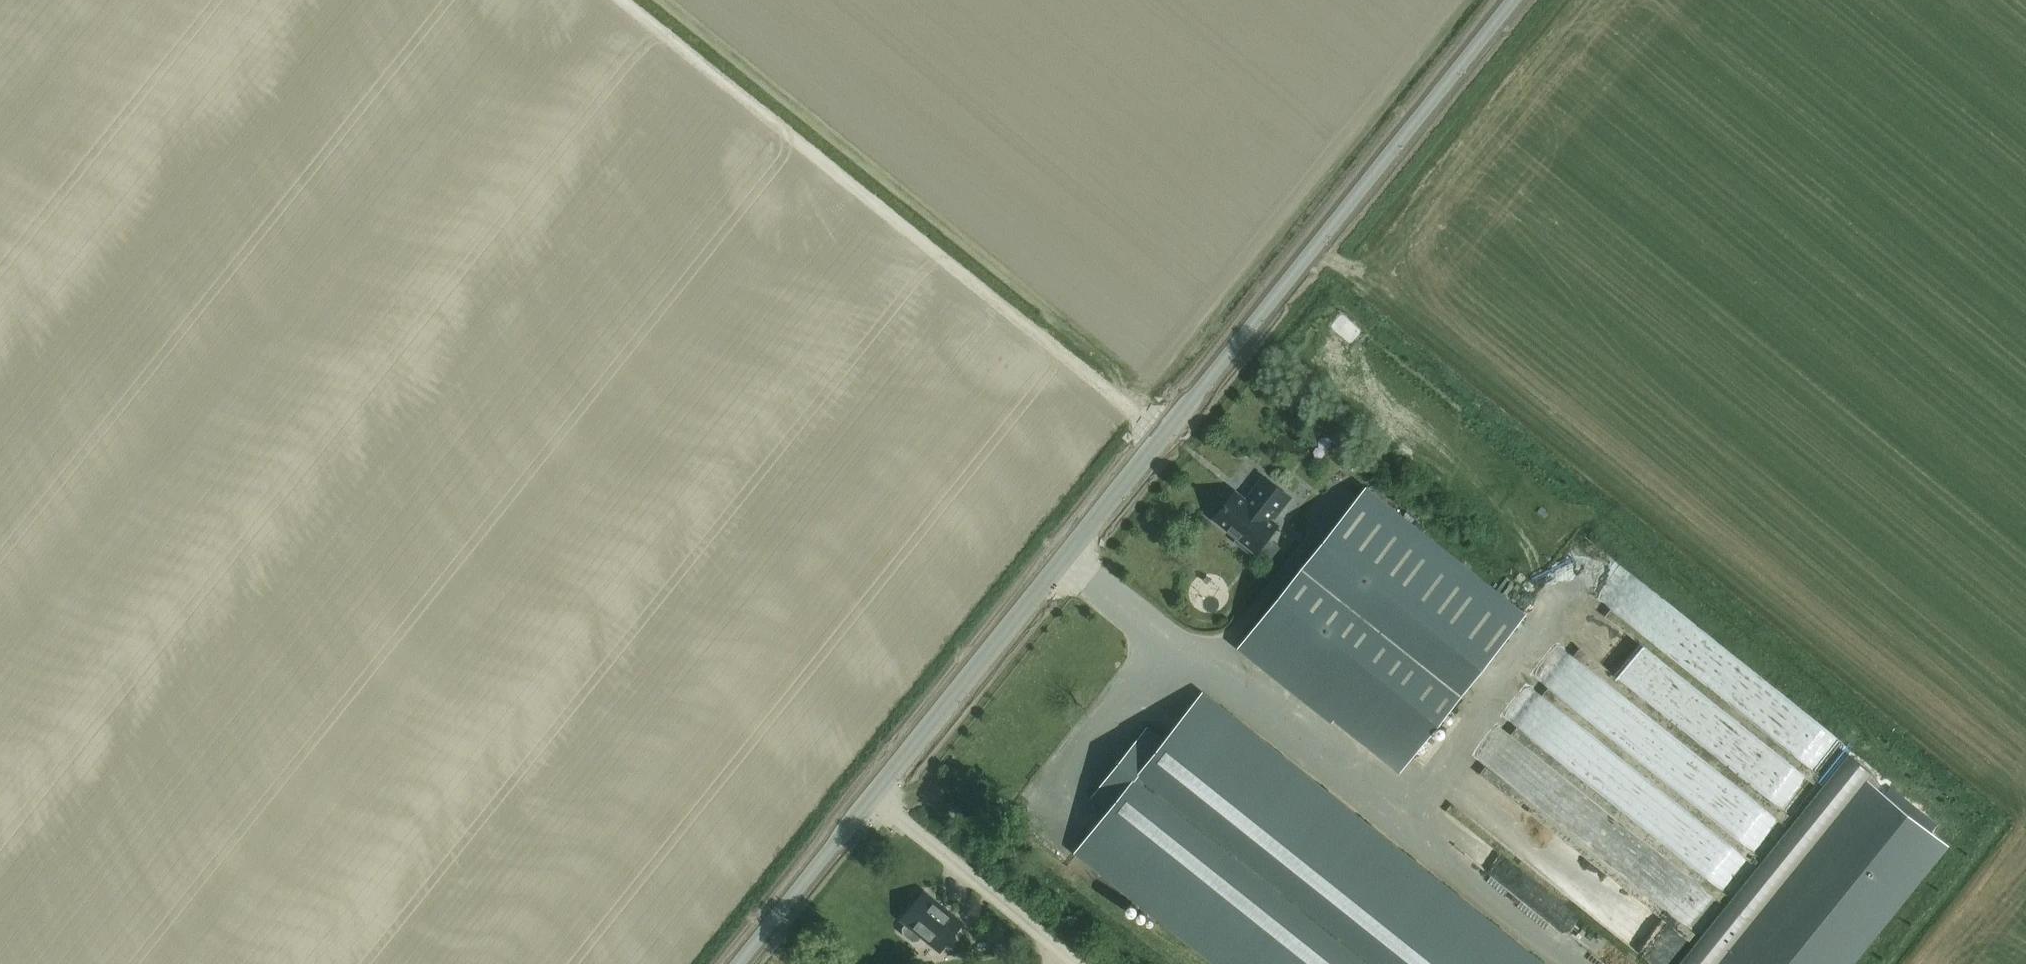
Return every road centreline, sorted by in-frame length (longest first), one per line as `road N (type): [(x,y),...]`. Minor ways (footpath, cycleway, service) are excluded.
road 1 (unclassified): [(733,963),(1510,0)]

